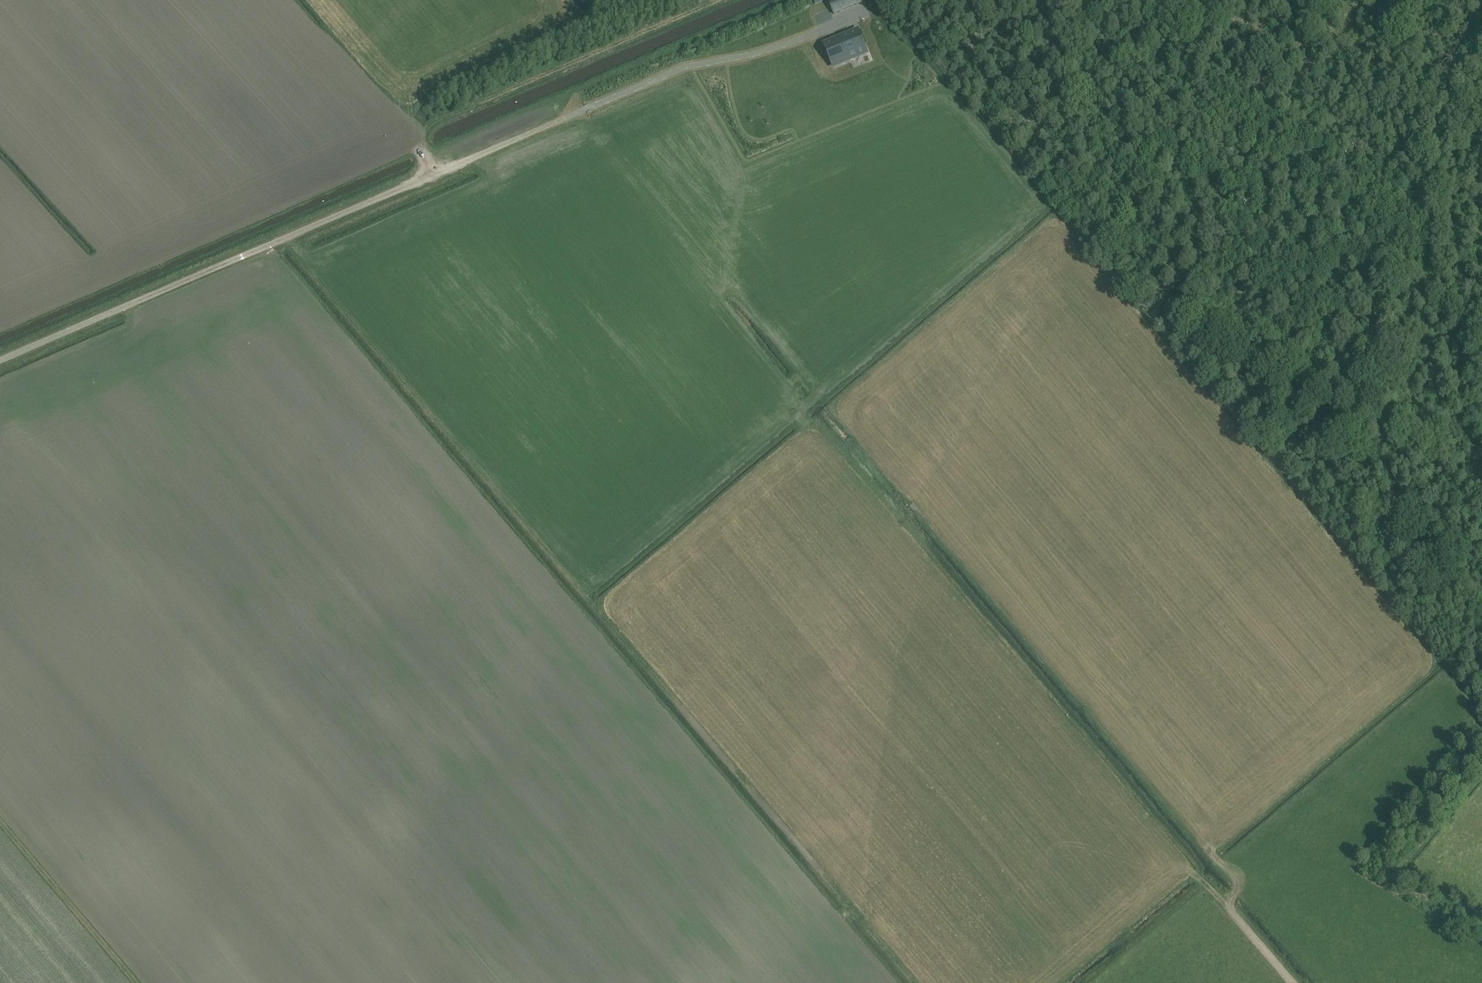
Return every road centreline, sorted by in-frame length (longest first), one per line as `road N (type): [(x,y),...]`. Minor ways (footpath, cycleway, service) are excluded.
road 1 (unclassified): [(0,359),(685,68),(818,25)]
road 2 (track): [(136,982),(0,821)]

